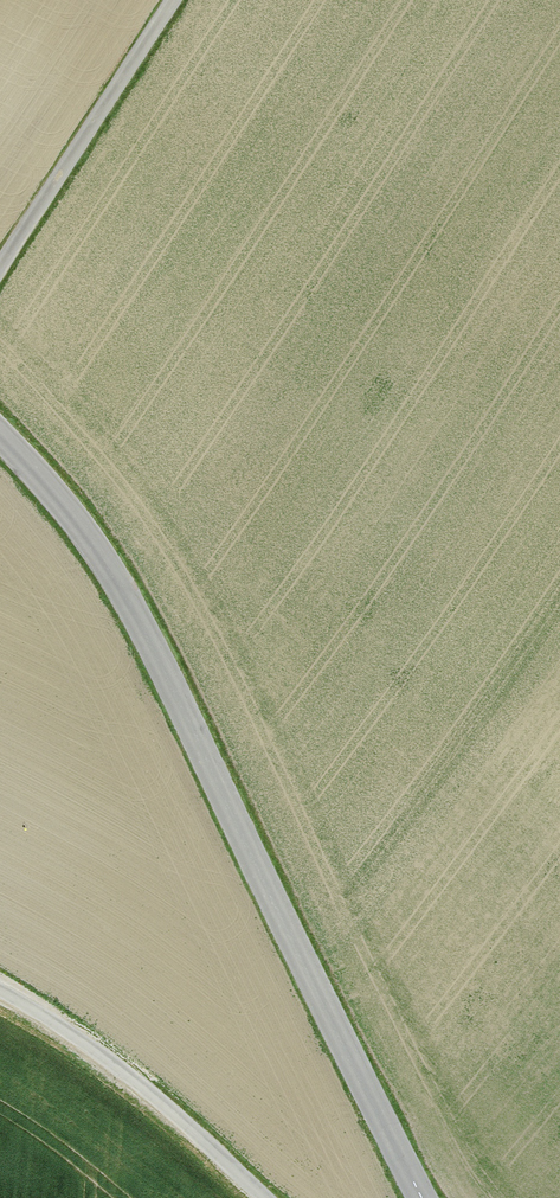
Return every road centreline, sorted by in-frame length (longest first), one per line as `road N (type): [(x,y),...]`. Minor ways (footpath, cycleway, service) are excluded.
road 1 (unclassified): [(0,434),(64,502),(120,584),(421,1197)]
road 2 (unclassified): [(0,991),(156,1099),(265,1197)]
road 3 (track): [(173,0),(0,268)]

